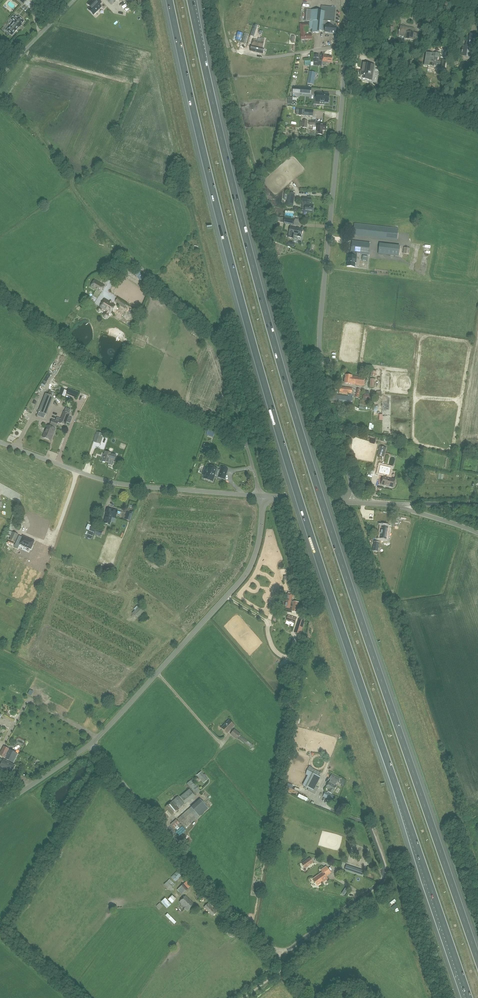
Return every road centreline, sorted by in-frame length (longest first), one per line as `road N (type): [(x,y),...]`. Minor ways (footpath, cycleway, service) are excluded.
road 1 (motorway): [(169,0),(253,352),(469,997)]
road 2 (motorway): [(477,960),(274,344),(190,0)]
road 3 (unclassified): [(353,501),(319,353),(347,0)]
road 4 (unclassified): [(91,743),(247,571),(257,549),(261,496)]
road 5 (unclassified): [(277,954),(91,743)]
road 6 (unclassified): [(261,496),(114,483),(0,442)]
road 7 (unclassified): [(277,954),(384,877),(369,827),(322,805)]

